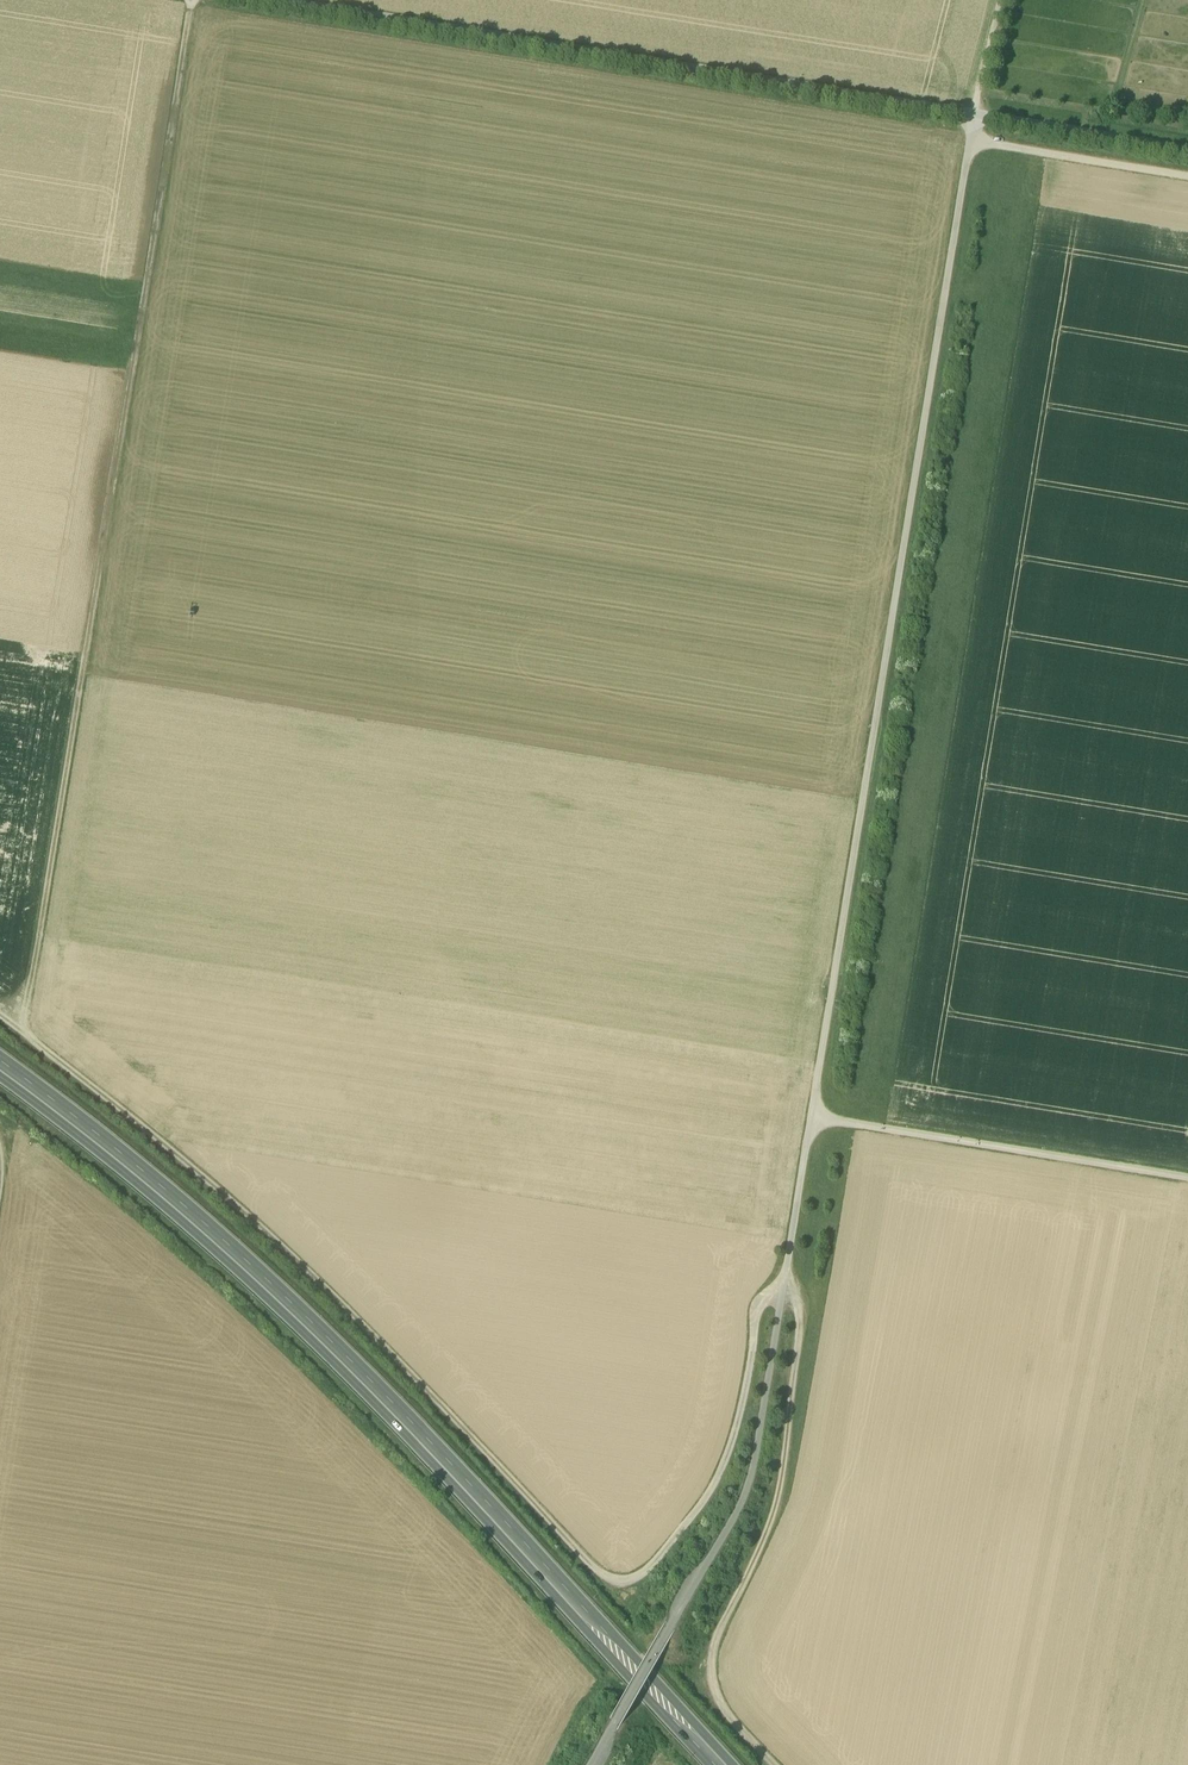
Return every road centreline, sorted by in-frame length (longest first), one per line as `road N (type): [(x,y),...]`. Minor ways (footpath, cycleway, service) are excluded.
road 1 (track): [(1002,0),(975,117),(755,1471),(732,1527),(595,1764)]
road 2 (track): [(0,1013),(287,1254),(612,1582),(648,1568),(707,1497),(735,1434),(758,1305),(770,1292),(786,1291)]
road 3 (track): [(194,0),(28,1035)]
road 4 (trunk): [(0,1065),(201,1226),(353,1368),(720,1764)]
road 5 (residential): [(1187,150),(258,0)]
road 6 (track): [(773,1764),(733,1722),(712,1672),(781,1501),(804,1314),(786,1291)]
road 7 (track): [(1187,1178),(813,1117)]
road 8 (track): [(971,142),(1187,177)]

